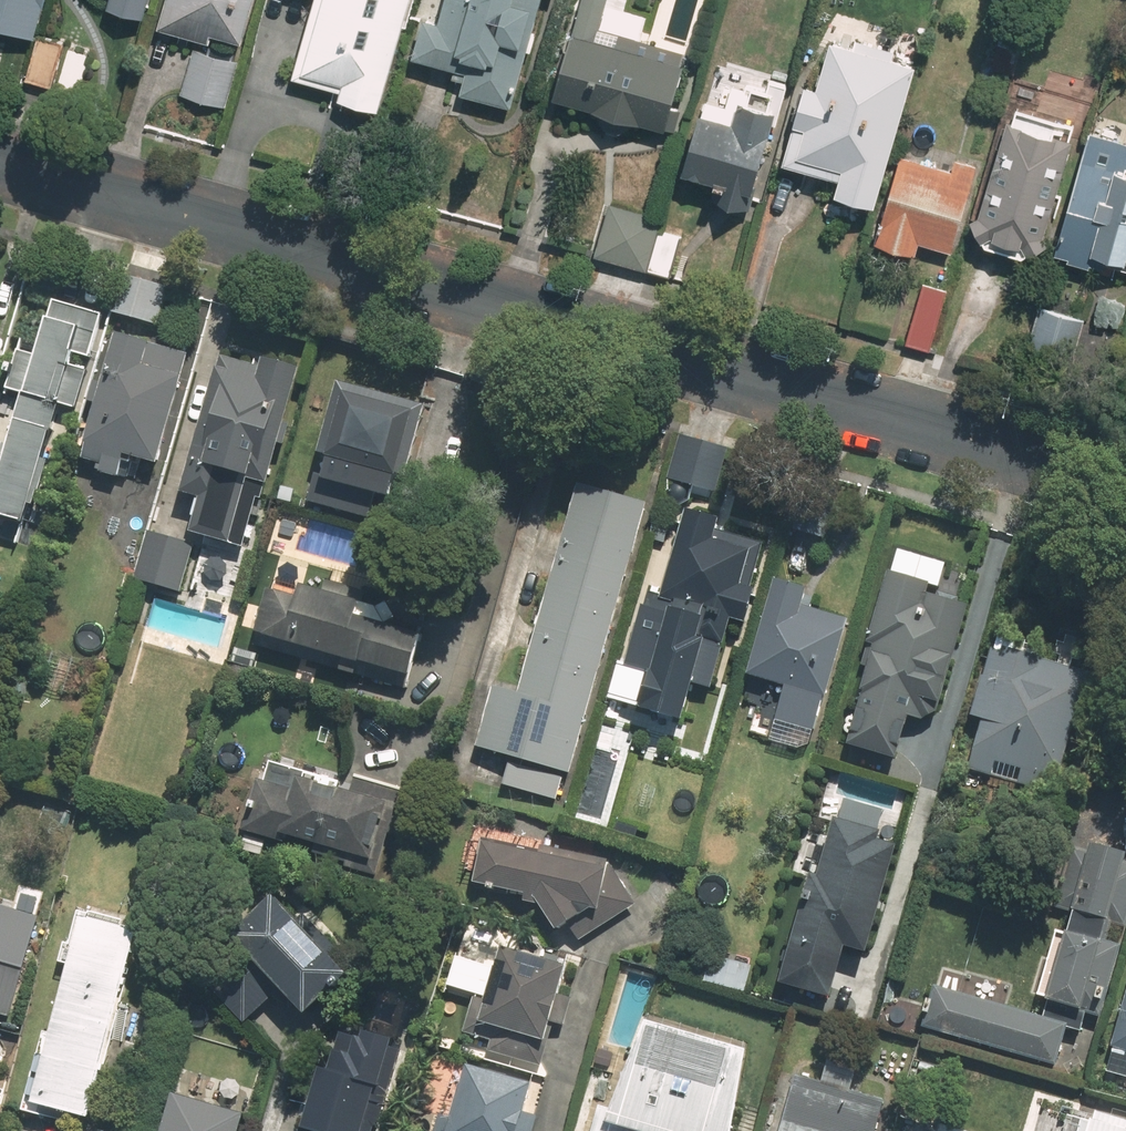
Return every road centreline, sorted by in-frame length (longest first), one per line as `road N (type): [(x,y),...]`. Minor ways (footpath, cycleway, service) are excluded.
road 1 (residential): [(0,160),(1125,485)]

